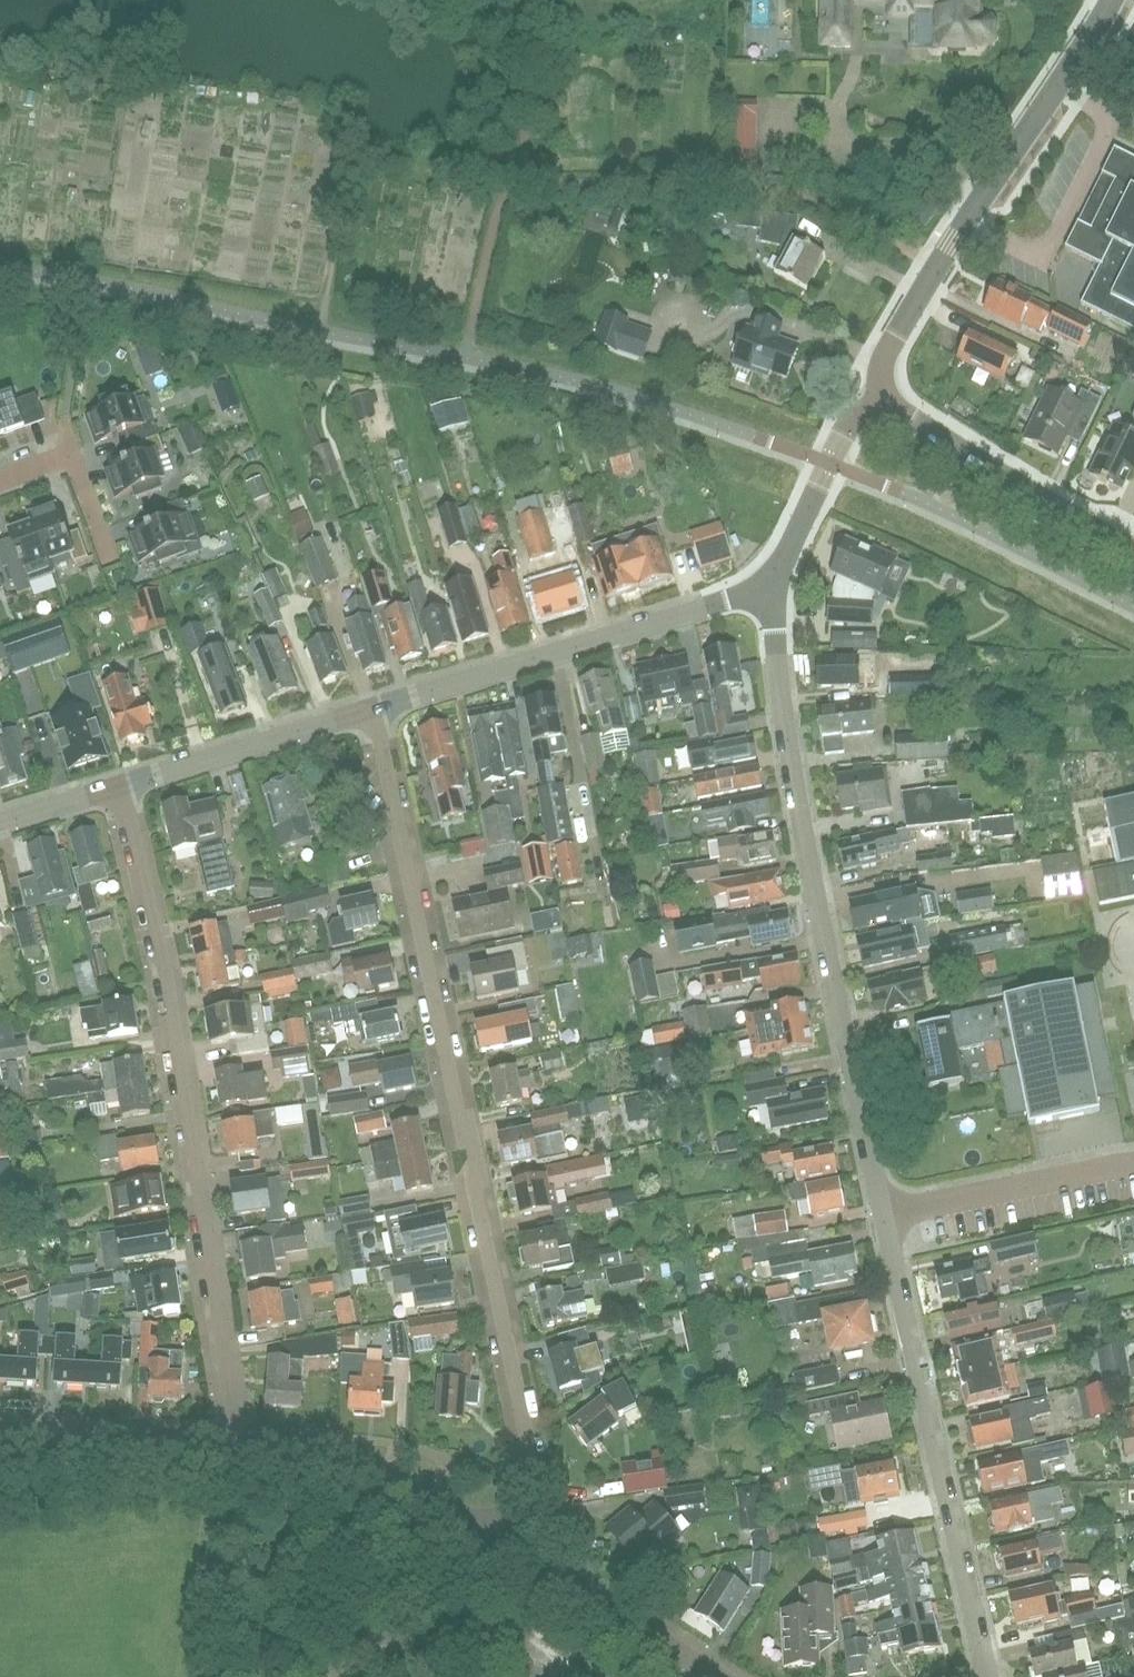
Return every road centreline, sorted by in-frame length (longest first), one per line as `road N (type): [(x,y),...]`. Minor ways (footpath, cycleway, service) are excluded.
road 1 (residential): [(375,707),(526,1442),(526,1473),(495,1533)]
road 2 (residential): [(234,1440),(154,917),(115,786)]
road 3 (residential): [(882,1215),(775,659),(770,588)]
road 4 (residential): [(990,1676),(882,1215)]
road 5 (tertiary): [(872,396),(884,356),(934,267),(1111,0)]
road 6 (residential): [(375,707),(770,588)]
road 7 (tertiary): [(1133,547),(872,396)]
road 8 (residential): [(495,1533),(349,1458),(234,1440)]
road 9 (residential): [(115,786),(375,707)]
road 10 (residential): [(720,1676),(495,1533)]
road 11 (residential): [(882,1215),(1133,1163)]
road 12 (track): [(219,1439),(193,1676)]
road 13 (residential): [(234,1440),(0,1427)]
road 14 (residential): [(770,588),(843,433),(872,396)]
road 15 (residential): [(0,473),(60,451),(111,568)]

